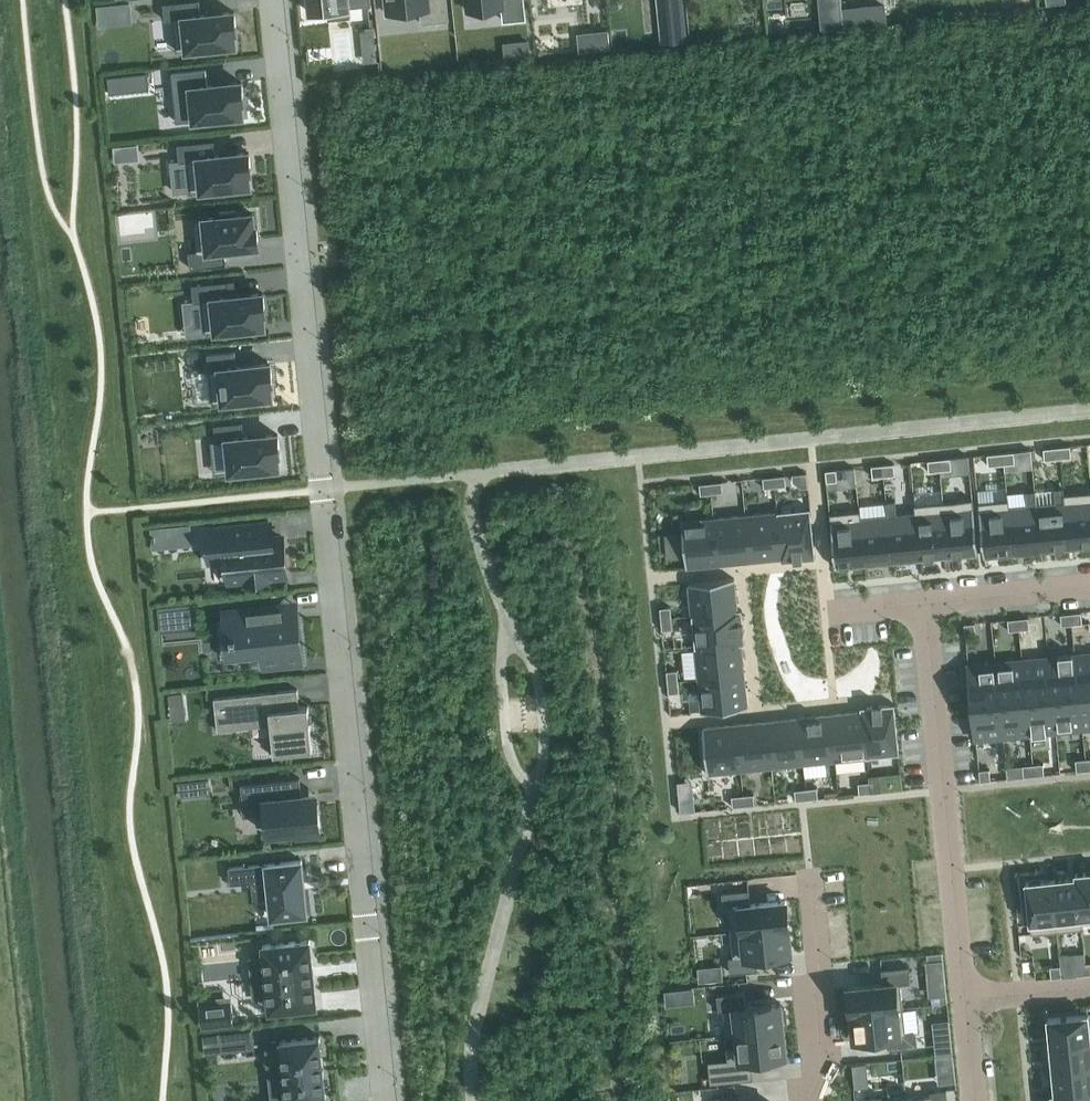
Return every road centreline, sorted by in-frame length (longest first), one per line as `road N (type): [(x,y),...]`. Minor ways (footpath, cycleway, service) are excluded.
road 1 (residential): [(381,1100),(314,489)]
road 2 (residential): [(271,0),(314,489)]
road 3 (residential): [(921,598),(965,1003)]
road 4 (residential): [(808,874),(828,1060),(812,1100)]
road 5 (residential): [(1089,584),(921,598)]
road 6 (residential): [(965,1003),(1089,991)]

